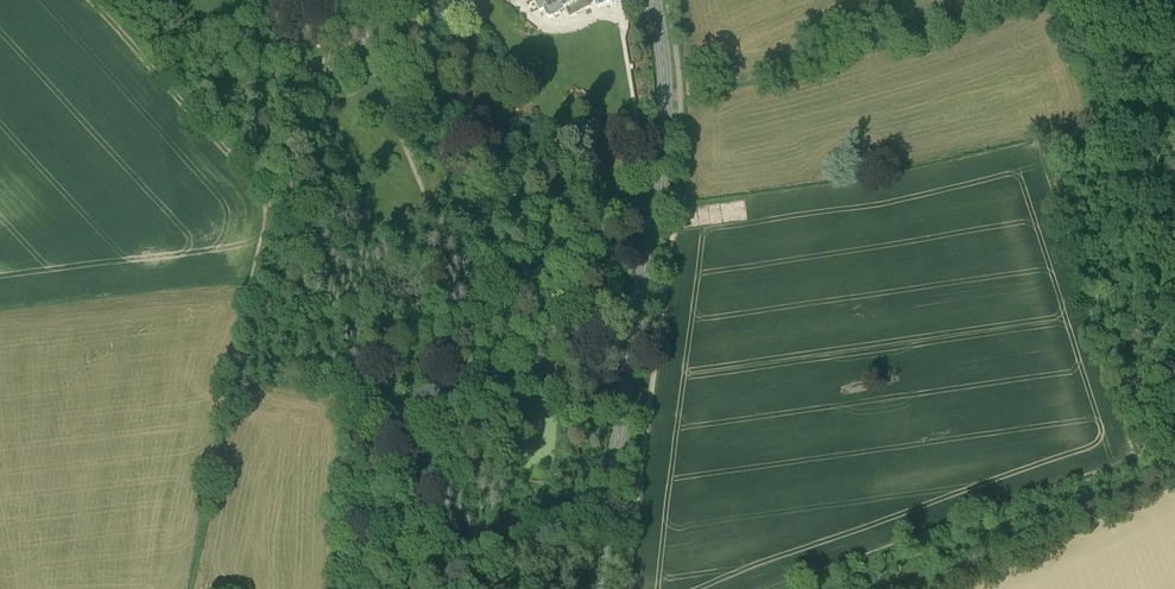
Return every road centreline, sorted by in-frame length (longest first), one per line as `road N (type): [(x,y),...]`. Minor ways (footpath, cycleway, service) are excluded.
road 1 (tertiary): [(594,588),(667,104),(652,0)]
road 2 (track): [(87,0),(260,191),(264,212),(249,274)]
road 3 (track): [(835,588),(1011,526),(1134,470)]
road 4 (track): [(1134,470),(1149,446),(1174,316)]

